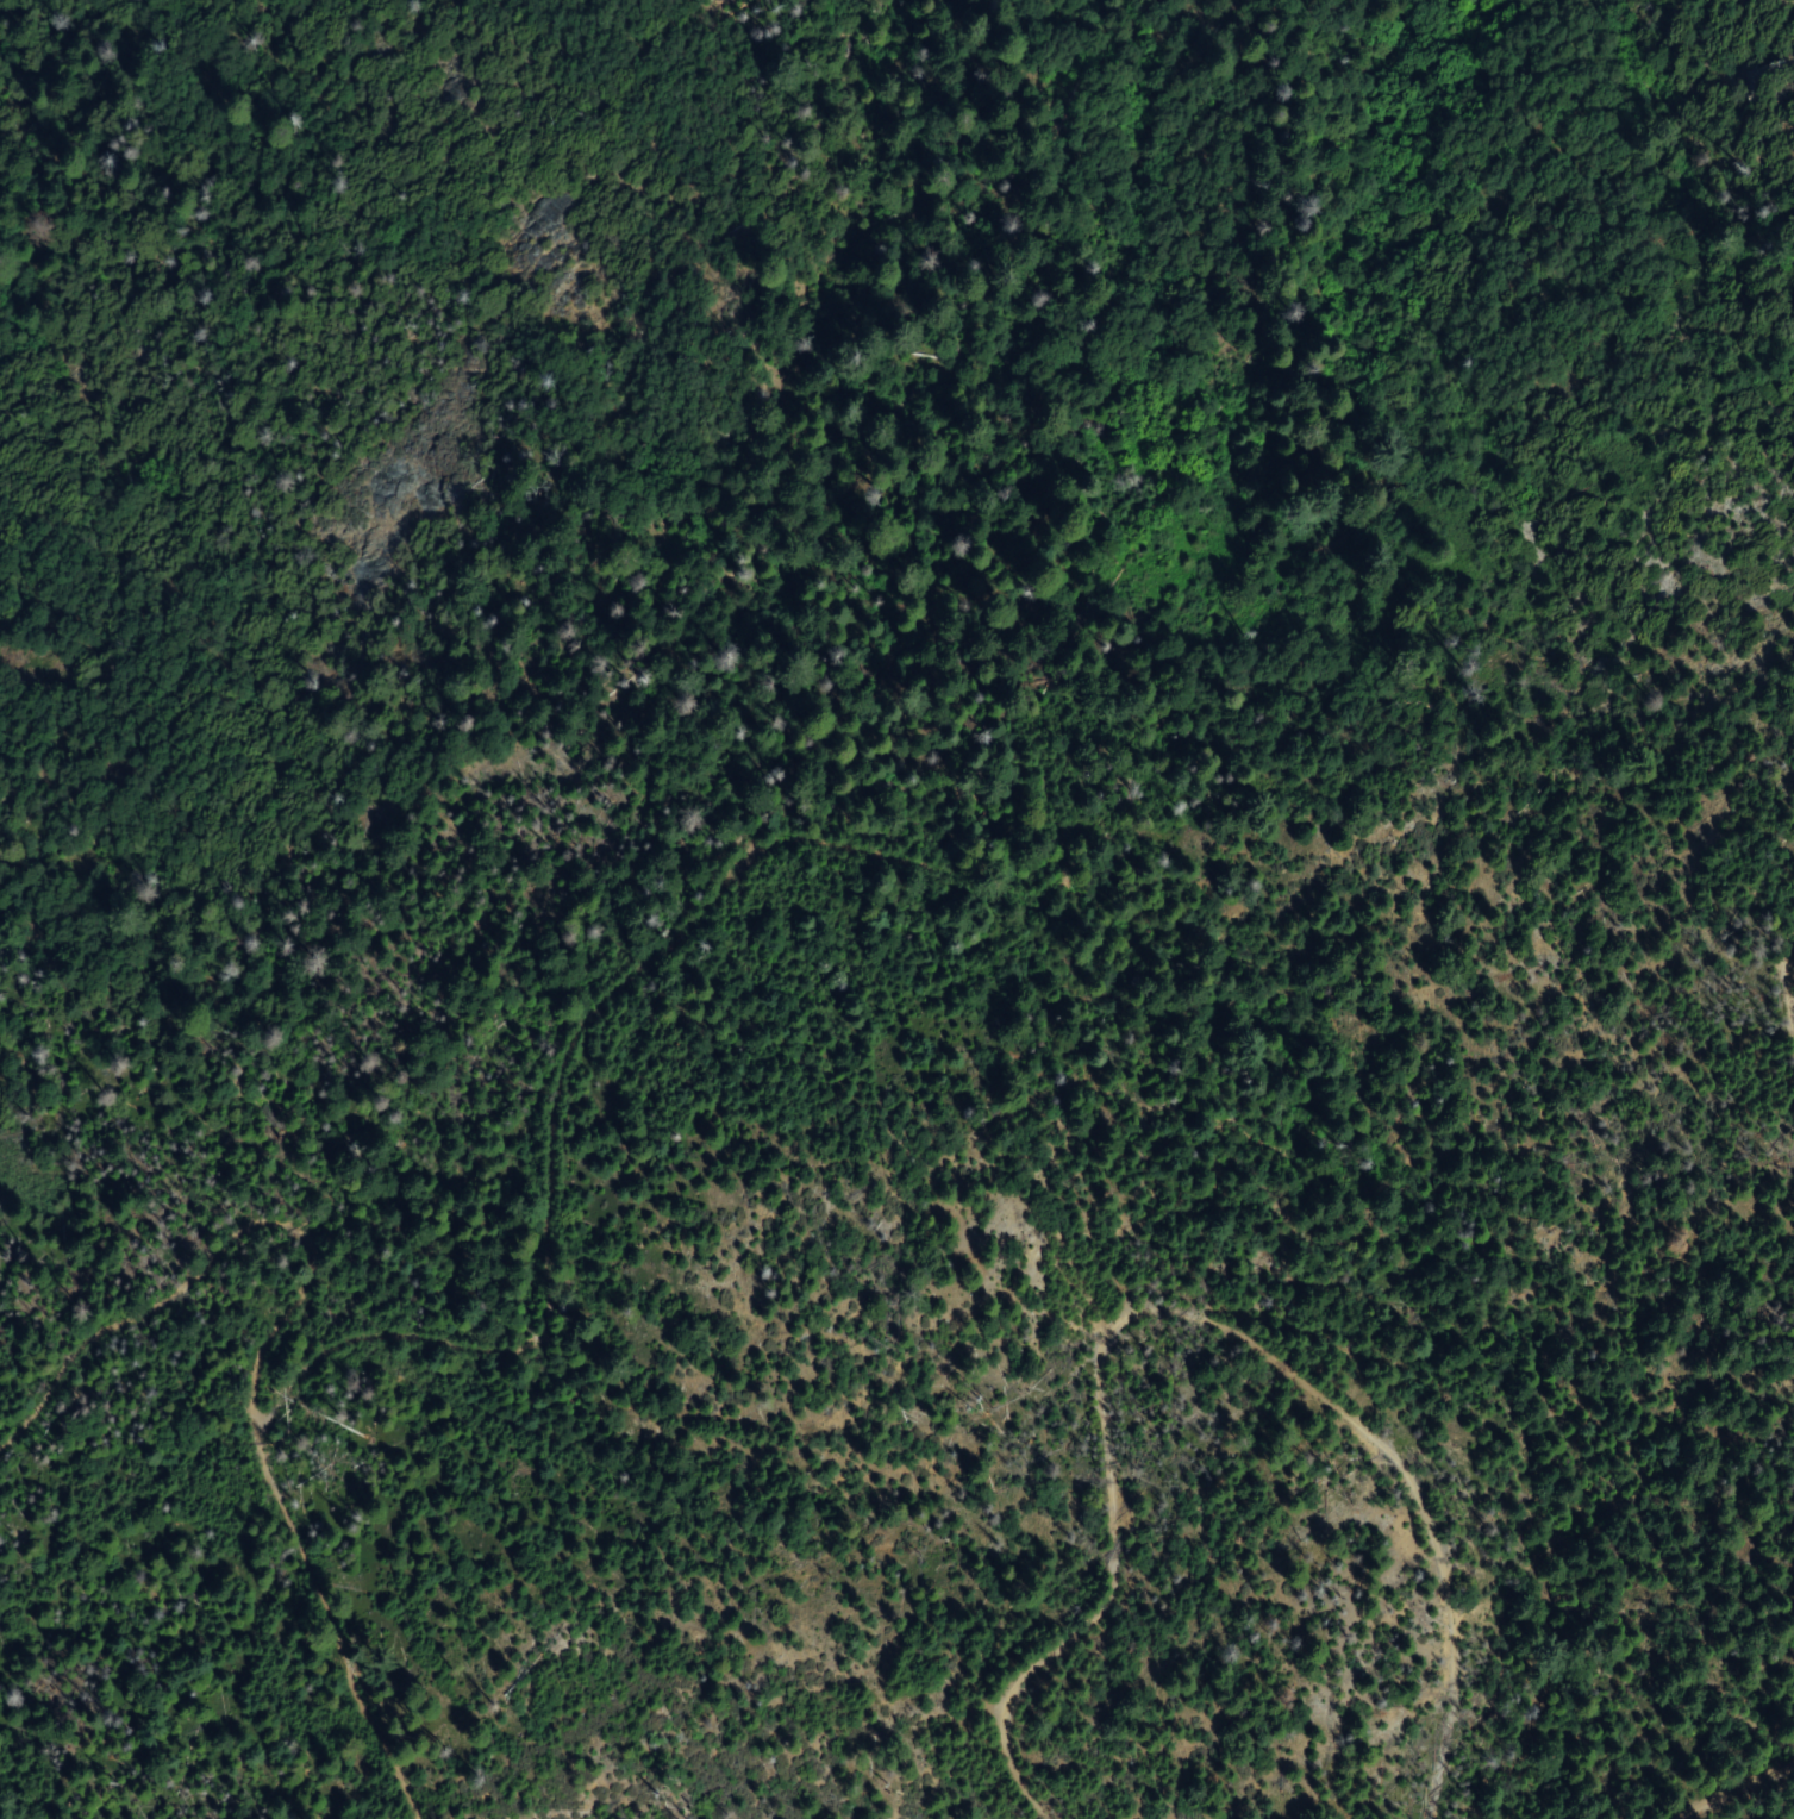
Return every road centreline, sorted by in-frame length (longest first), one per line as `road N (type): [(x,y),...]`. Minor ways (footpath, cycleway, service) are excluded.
road 1 (track): [(969,879),(815,838),(774,835),(745,844),(701,911),(581,1025),(563,1064),(551,1123),(548,1311),(537,1337),(508,1352),(427,1336),(349,1336),(294,1374),(254,1425),(361,1700),(419,1818)]
road 2 (track): [(1049,1818),(1005,1749),(1006,1709),(1049,1657),(1095,1626),(1119,1588),(1096,1346),(1118,1315),(1149,1311),(1217,1321),(1255,1340),(1394,1456),(1414,1483),(1450,1613),(1450,1705),(1435,1818)]

